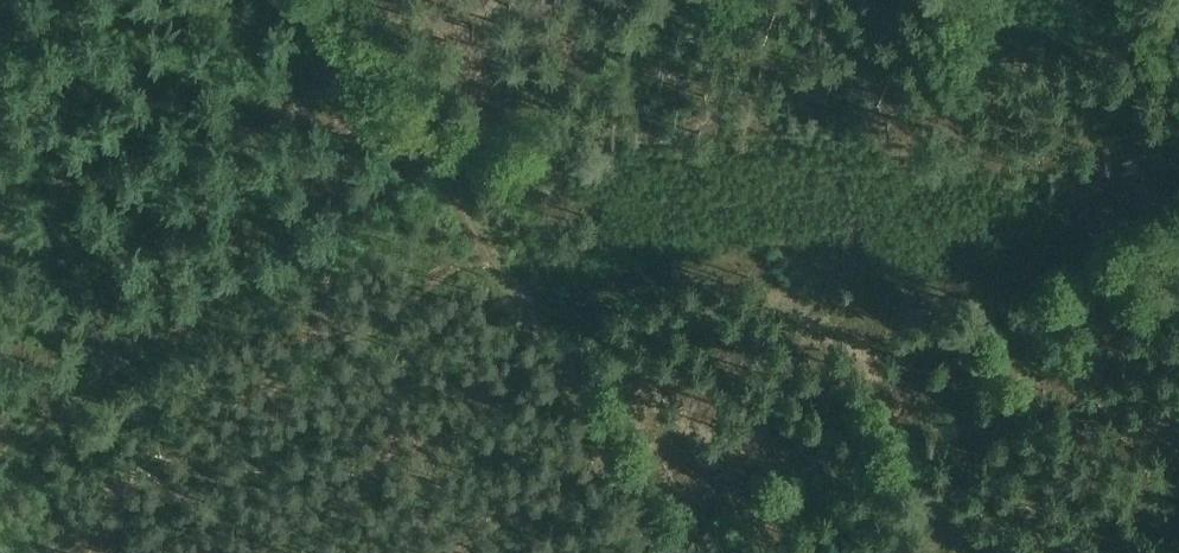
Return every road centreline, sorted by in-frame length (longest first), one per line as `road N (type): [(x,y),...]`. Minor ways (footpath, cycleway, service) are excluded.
road 1 (track): [(671,552),(342,0)]

